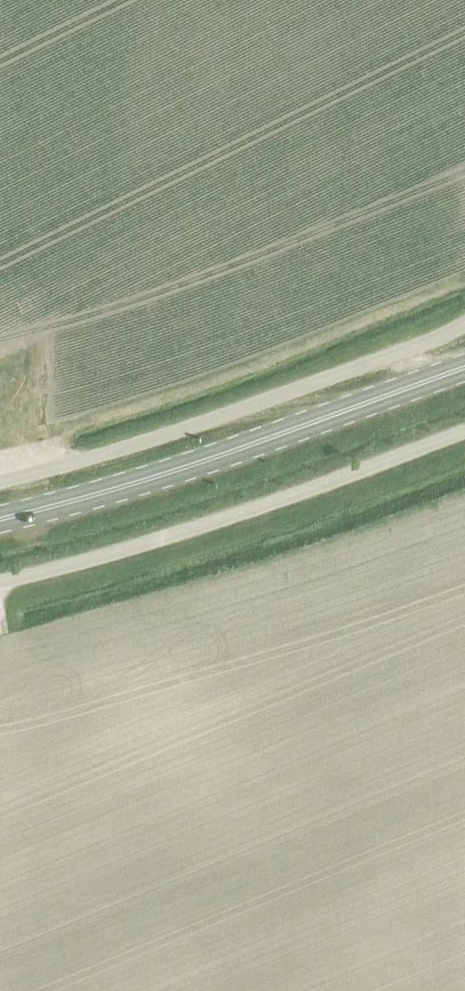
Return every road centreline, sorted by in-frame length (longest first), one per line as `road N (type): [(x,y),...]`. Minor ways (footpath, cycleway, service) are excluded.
road 1 (unclassified): [(464,324),(298,390),(0,481)]
road 2 (secondary): [(0,520),(144,481),(464,368)]
road 3 (unclassified): [(0,582),(164,539),(464,432)]

